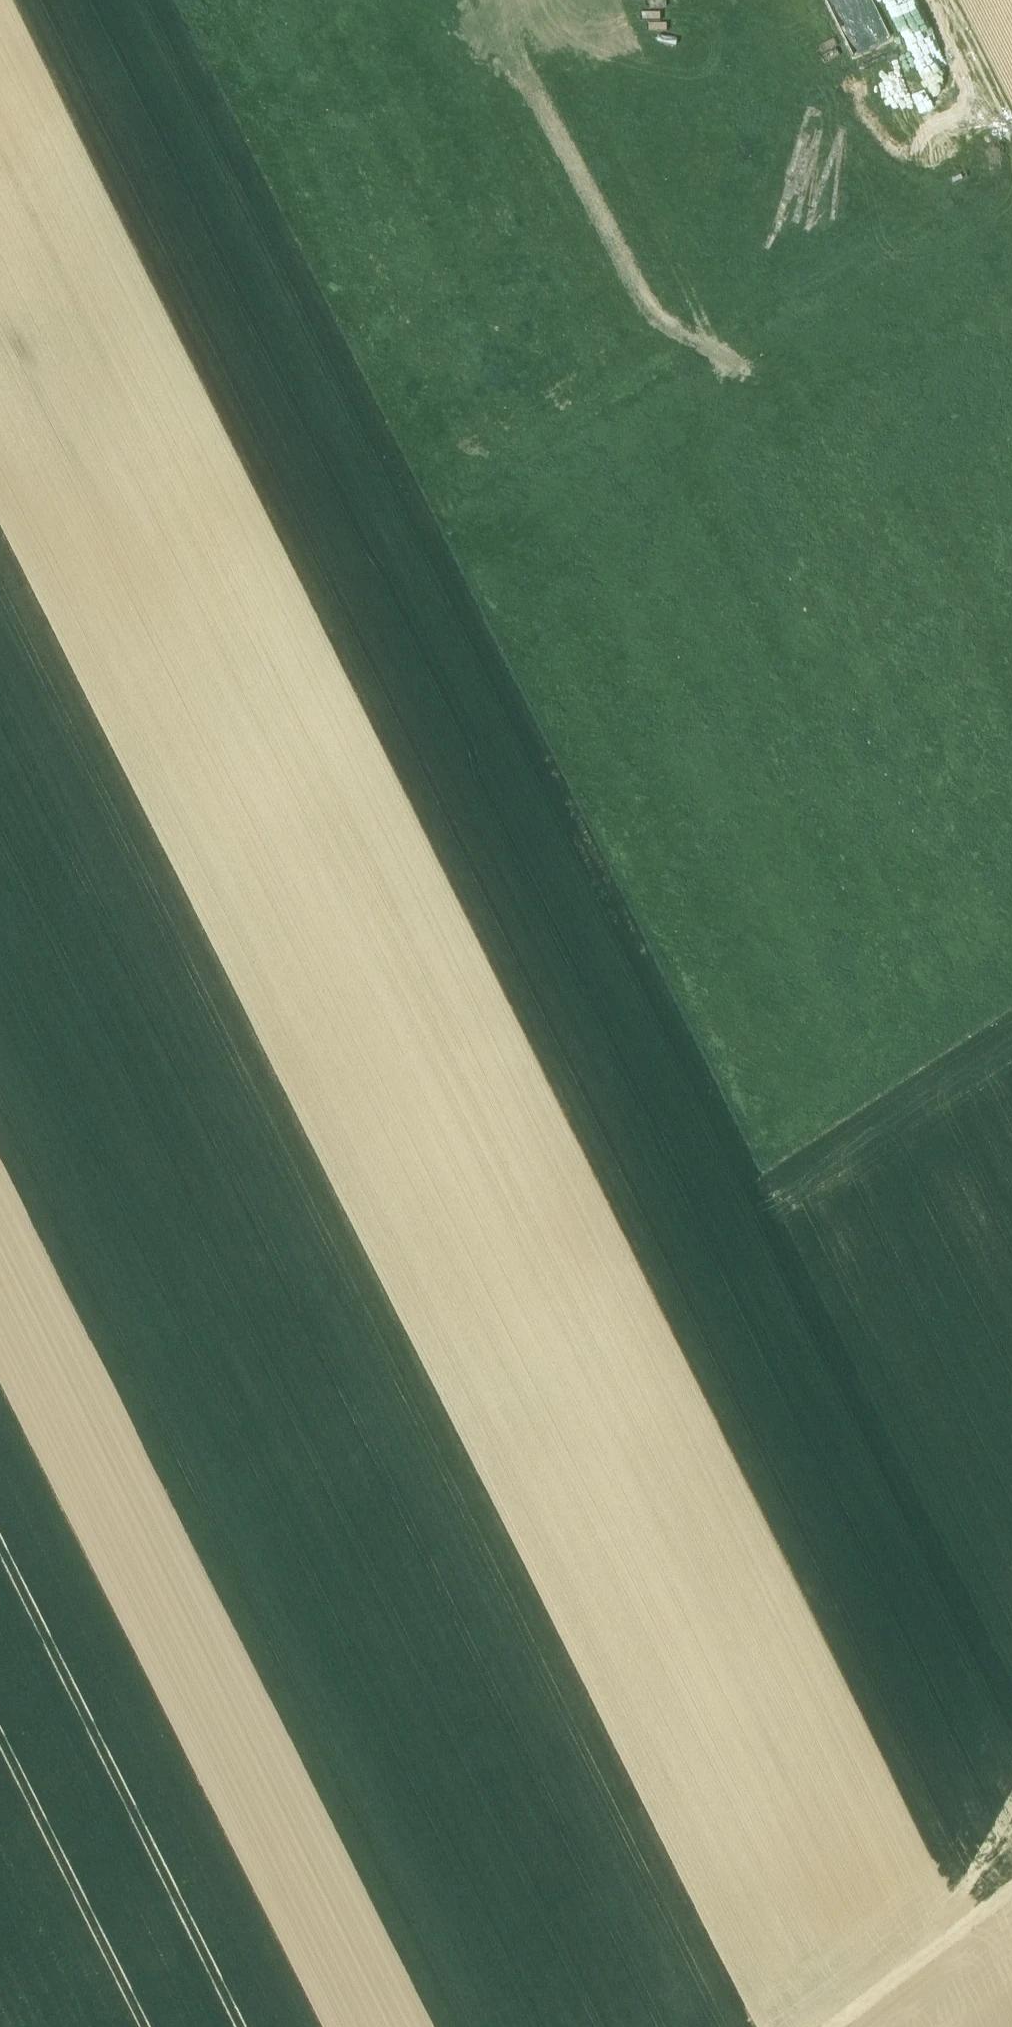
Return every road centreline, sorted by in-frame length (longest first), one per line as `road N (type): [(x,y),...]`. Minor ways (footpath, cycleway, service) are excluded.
road 1 (track): [(1011,1922),(874,2026)]
road 2 (track): [(1011,110),(958,0)]

